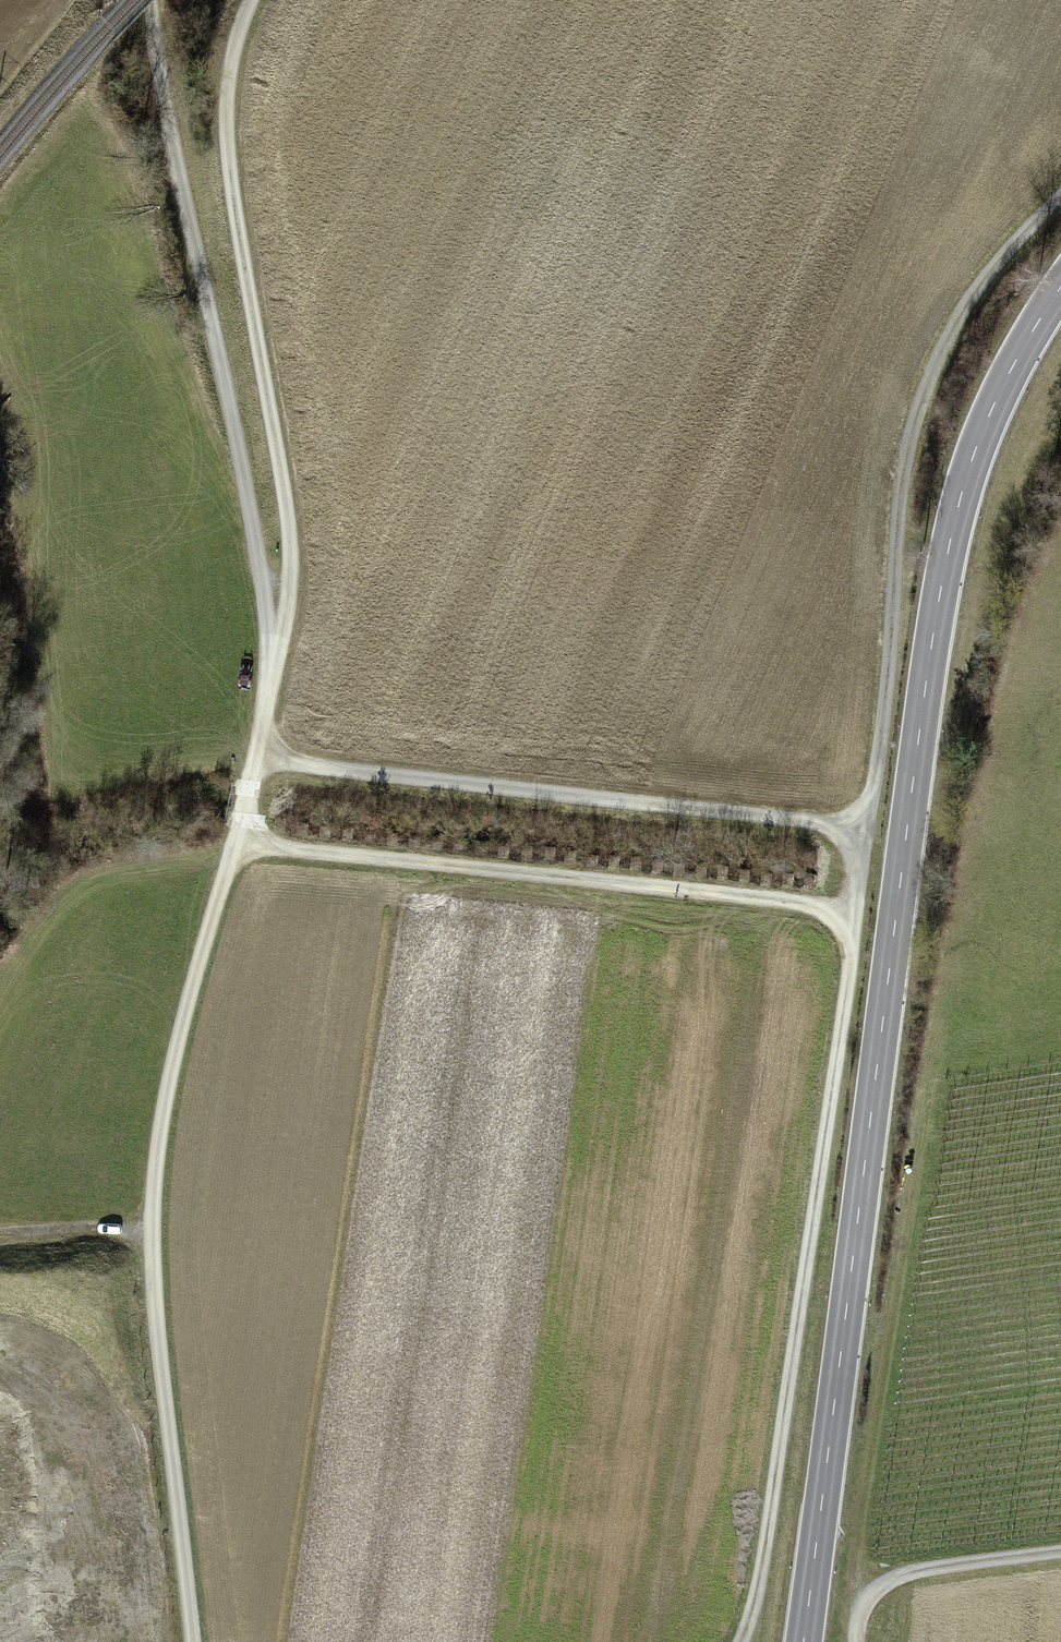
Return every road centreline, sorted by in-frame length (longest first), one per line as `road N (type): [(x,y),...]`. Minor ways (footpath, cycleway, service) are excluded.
road 1 (track): [(1060,196),(975,292),(938,353),(911,438),(873,788),(856,827),(848,961),(758,1580),(741,1641)]
road 2 (secondary): [(1060,286),(986,422),(936,616),(803,1641)]
road 3 (track): [(188,1641),(154,1231),(183,1025),(228,868),(246,840),(248,802),(266,753),(264,711),(275,653)]
road 4 (track): [(275,653),(164,104),(152,0)]
road 5 (track): [(275,653),(289,599),(290,529),(227,144),(232,60),(247,0)]
road 6 (track): [(246,840),(848,913)]
road 7 (track): [(266,753),(306,765),(856,827)]
road 8 (track): [(861,1610),(851,1592),(857,1507),(926,1052)]
road 9 (track): [(856,1641),(861,1610),(897,1574),(1060,1553)]
road 10 (track): [(0,1240),(154,1231)]

